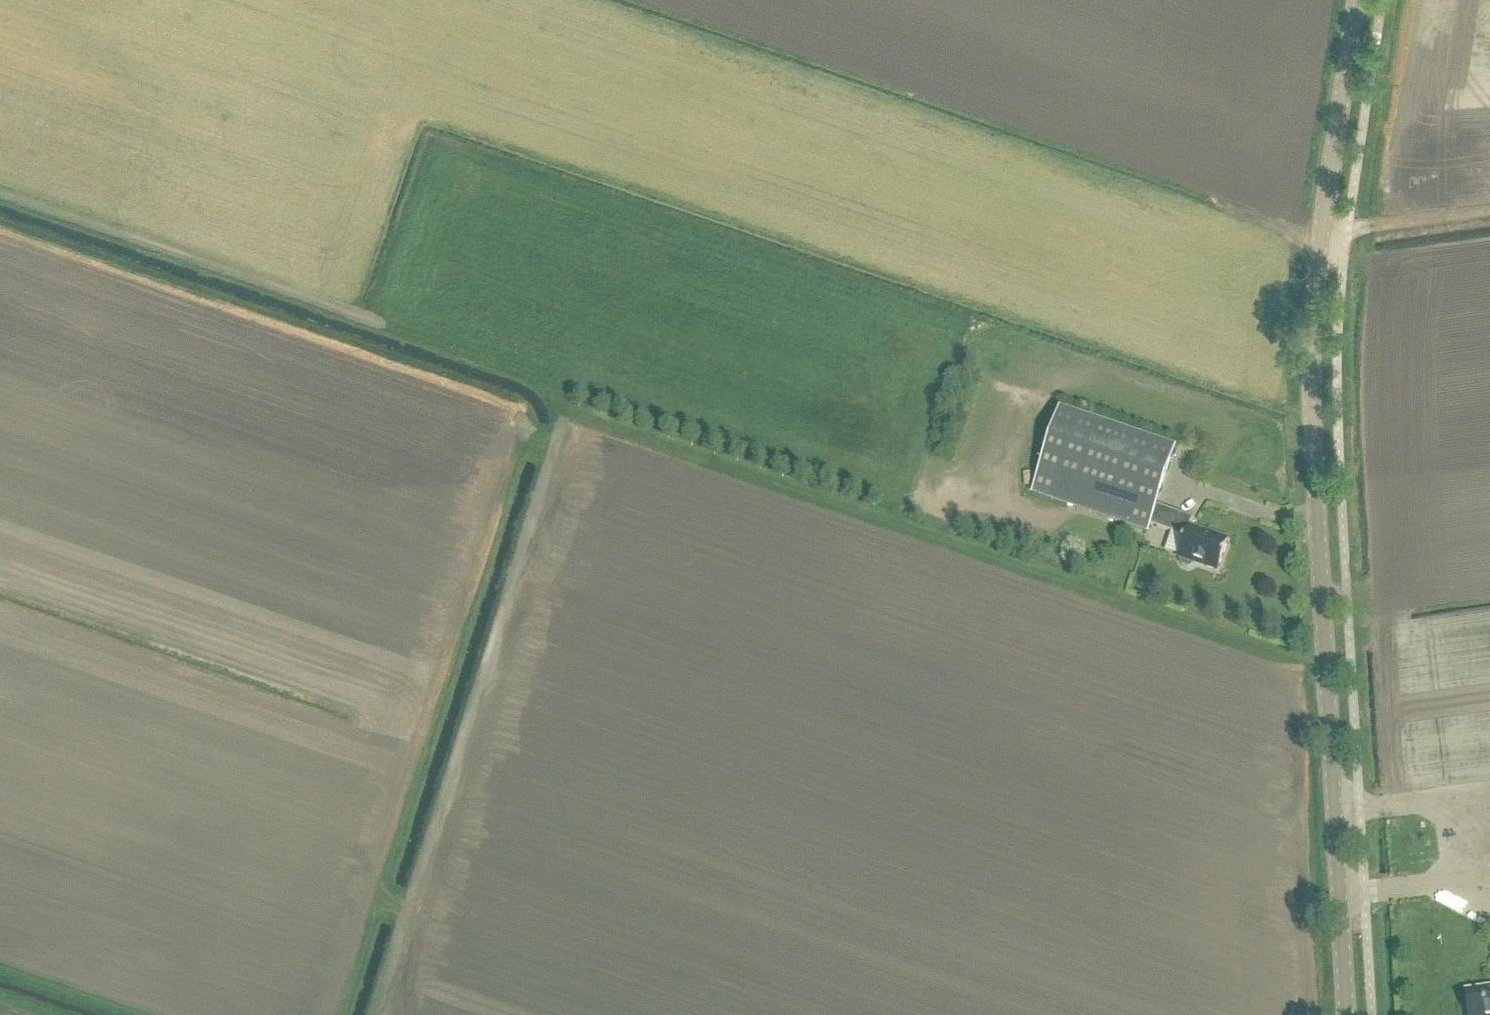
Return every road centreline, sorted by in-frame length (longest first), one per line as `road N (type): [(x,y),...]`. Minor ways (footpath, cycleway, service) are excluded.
road 1 (tertiary): [(1347,1014),(1313,313),(1356,0)]

